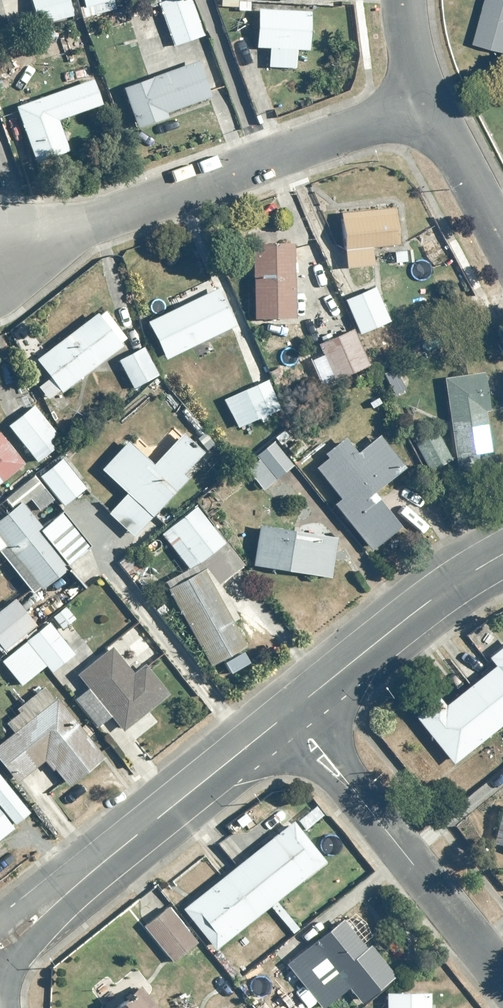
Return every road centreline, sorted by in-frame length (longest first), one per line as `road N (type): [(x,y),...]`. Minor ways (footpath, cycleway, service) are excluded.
road 1 (residential): [(0,253),(429,107)]
road 2 (tertiary): [(289,711),(0,946)]
road 3 (residential): [(289,711),(502,978)]
road 4 (tertiary): [(502,555),(437,594),(289,711)]
road 5 (residential): [(502,245),(429,107)]

